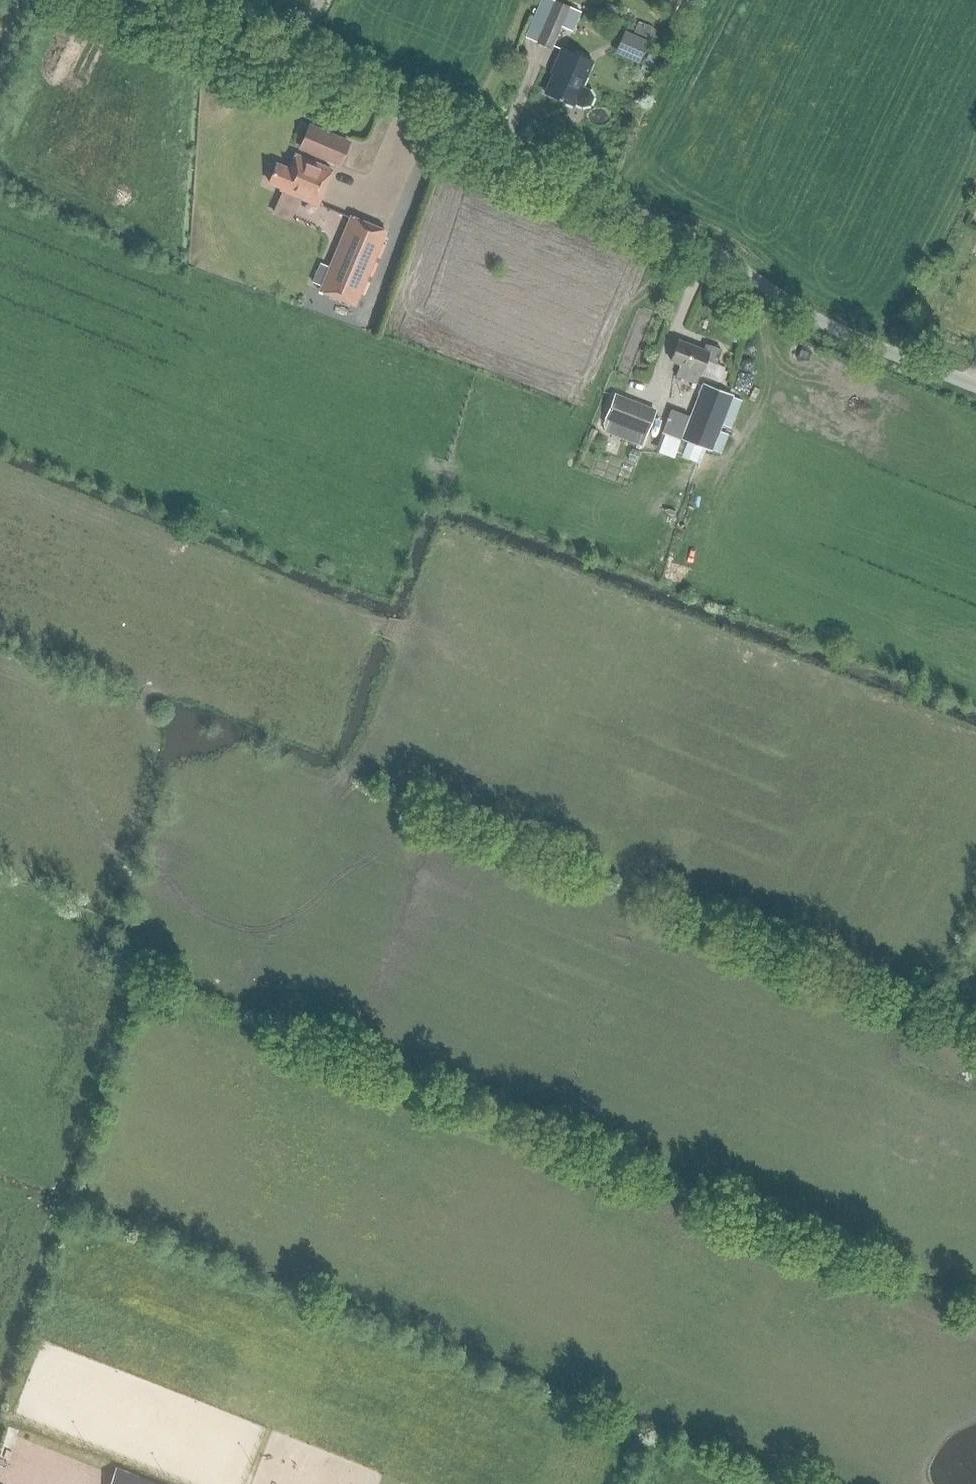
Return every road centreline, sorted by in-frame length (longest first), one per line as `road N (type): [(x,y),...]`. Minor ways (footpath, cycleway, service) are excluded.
road 1 (unclassified): [(975,389),(866,347),(661,223),(288,66)]
road 2 (unclassified): [(288,66),(124,0)]

